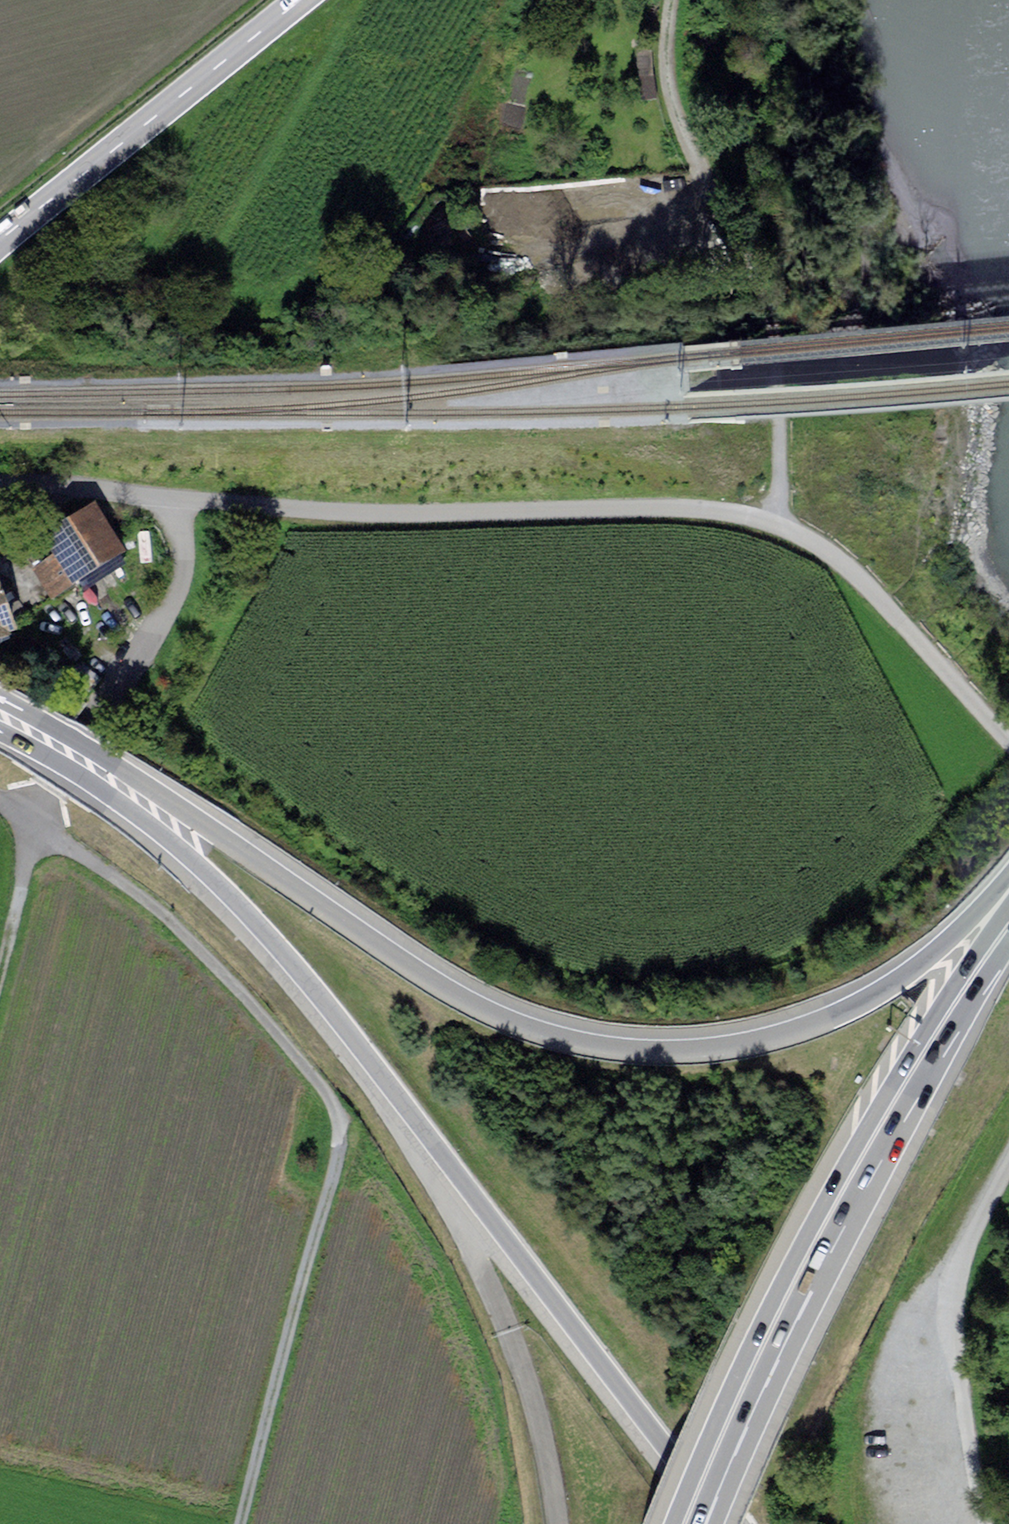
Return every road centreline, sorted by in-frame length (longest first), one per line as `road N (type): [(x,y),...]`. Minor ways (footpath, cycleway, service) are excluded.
road 1 (trunk): [(1008,898),(874,996),(787,1035),(678,1052),(580,1043),(477,1005),(426,975),(156,792),(0,698)]
road 2 (trunk): [(0,731),(127,805),(254,919),(724,1523)]
road 3 (unclassified): [(1008,750),(848,567),(750,515),(659,506),(351,512),(182,498)]
road 4 (trunk): [(1008,924),(876,1130),(804,1263),(685,1523)]
road 5 (track): [(671,0),(668,77),(679,123),(768,313),(778,371),(779,525)]
road 6 (track): [(241,1523),(338,1148),(337,1114),(314,1075)]
road 7 (primary): [(300,0),(0,240)]
road 8 (unclassified): [(314,1075),(165,914),(37,825)]
road 9 (unclassified): [(984,1523),(954,1304),(961,1262),(1008,1171)]
road 10 (unclassified): [(182,498),(182,578),(86,725)]
road 11 (unclassified): [(0,484),(182,498)]
road 12 (track): [(37,825),(0,981)]
road 13 (track): [(713,193),(577,252)]

